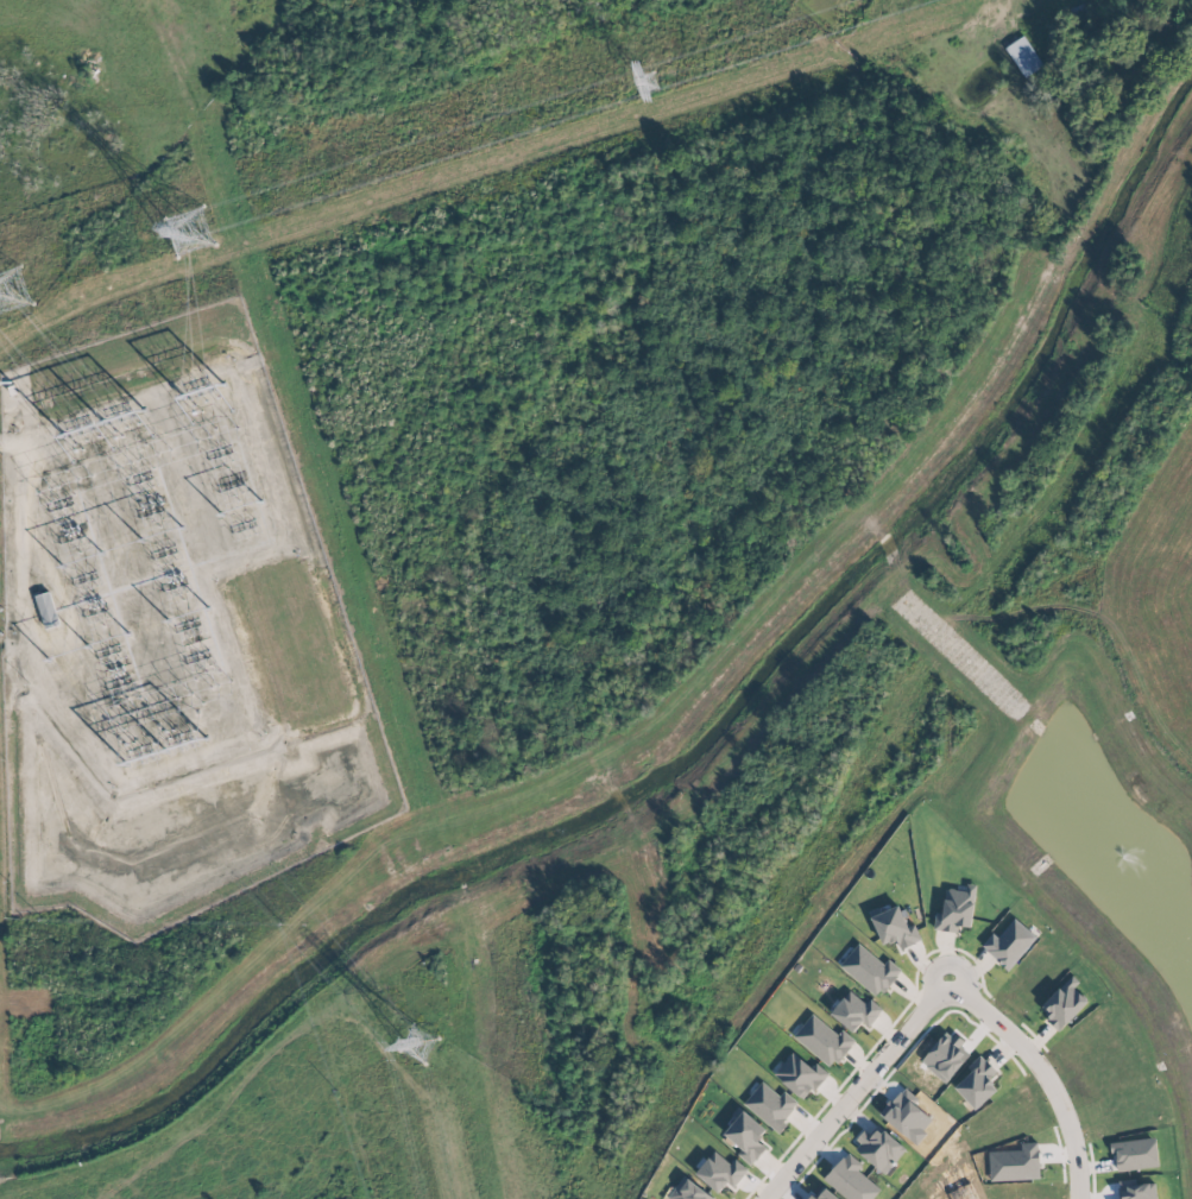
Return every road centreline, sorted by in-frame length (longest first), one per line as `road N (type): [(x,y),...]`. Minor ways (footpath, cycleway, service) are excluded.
road 1 (residential): [(764,1198),(917,1017),(944,998)]
road 2 (residential): [(961,991),(1048,1083),(1066,1117),(1078,1198)]

